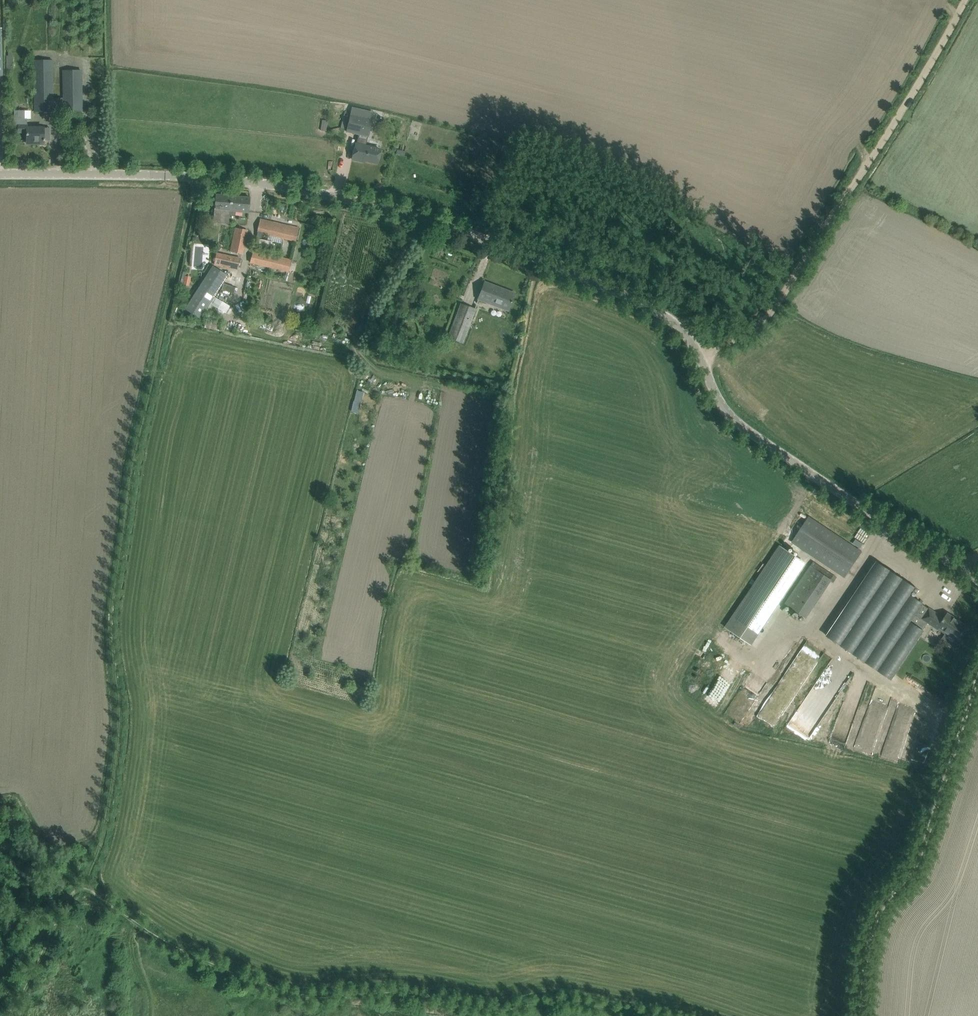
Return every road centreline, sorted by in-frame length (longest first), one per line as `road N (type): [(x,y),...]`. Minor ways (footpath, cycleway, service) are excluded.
road 1 (tertiary): [(977,580),(733,418),(680,322),(478,238),(294,190),(197,179),(0,175)]
road 2 (track): [(197,179),(152,384),(114,662),(124,737),(84,885)]
road 3 (track): [(644,1015),(566,1000),(487,1009),(399,991),(287,994),(178,949),(84,885)]
road 4 (track): [(959,0),(775,303),(750,326),(699,344)]
road 5 (track): [(977,675),(917,857),(868,923),(862,1015)]
road 6 (track): [(84,885),(70,896),(10,1015)]

